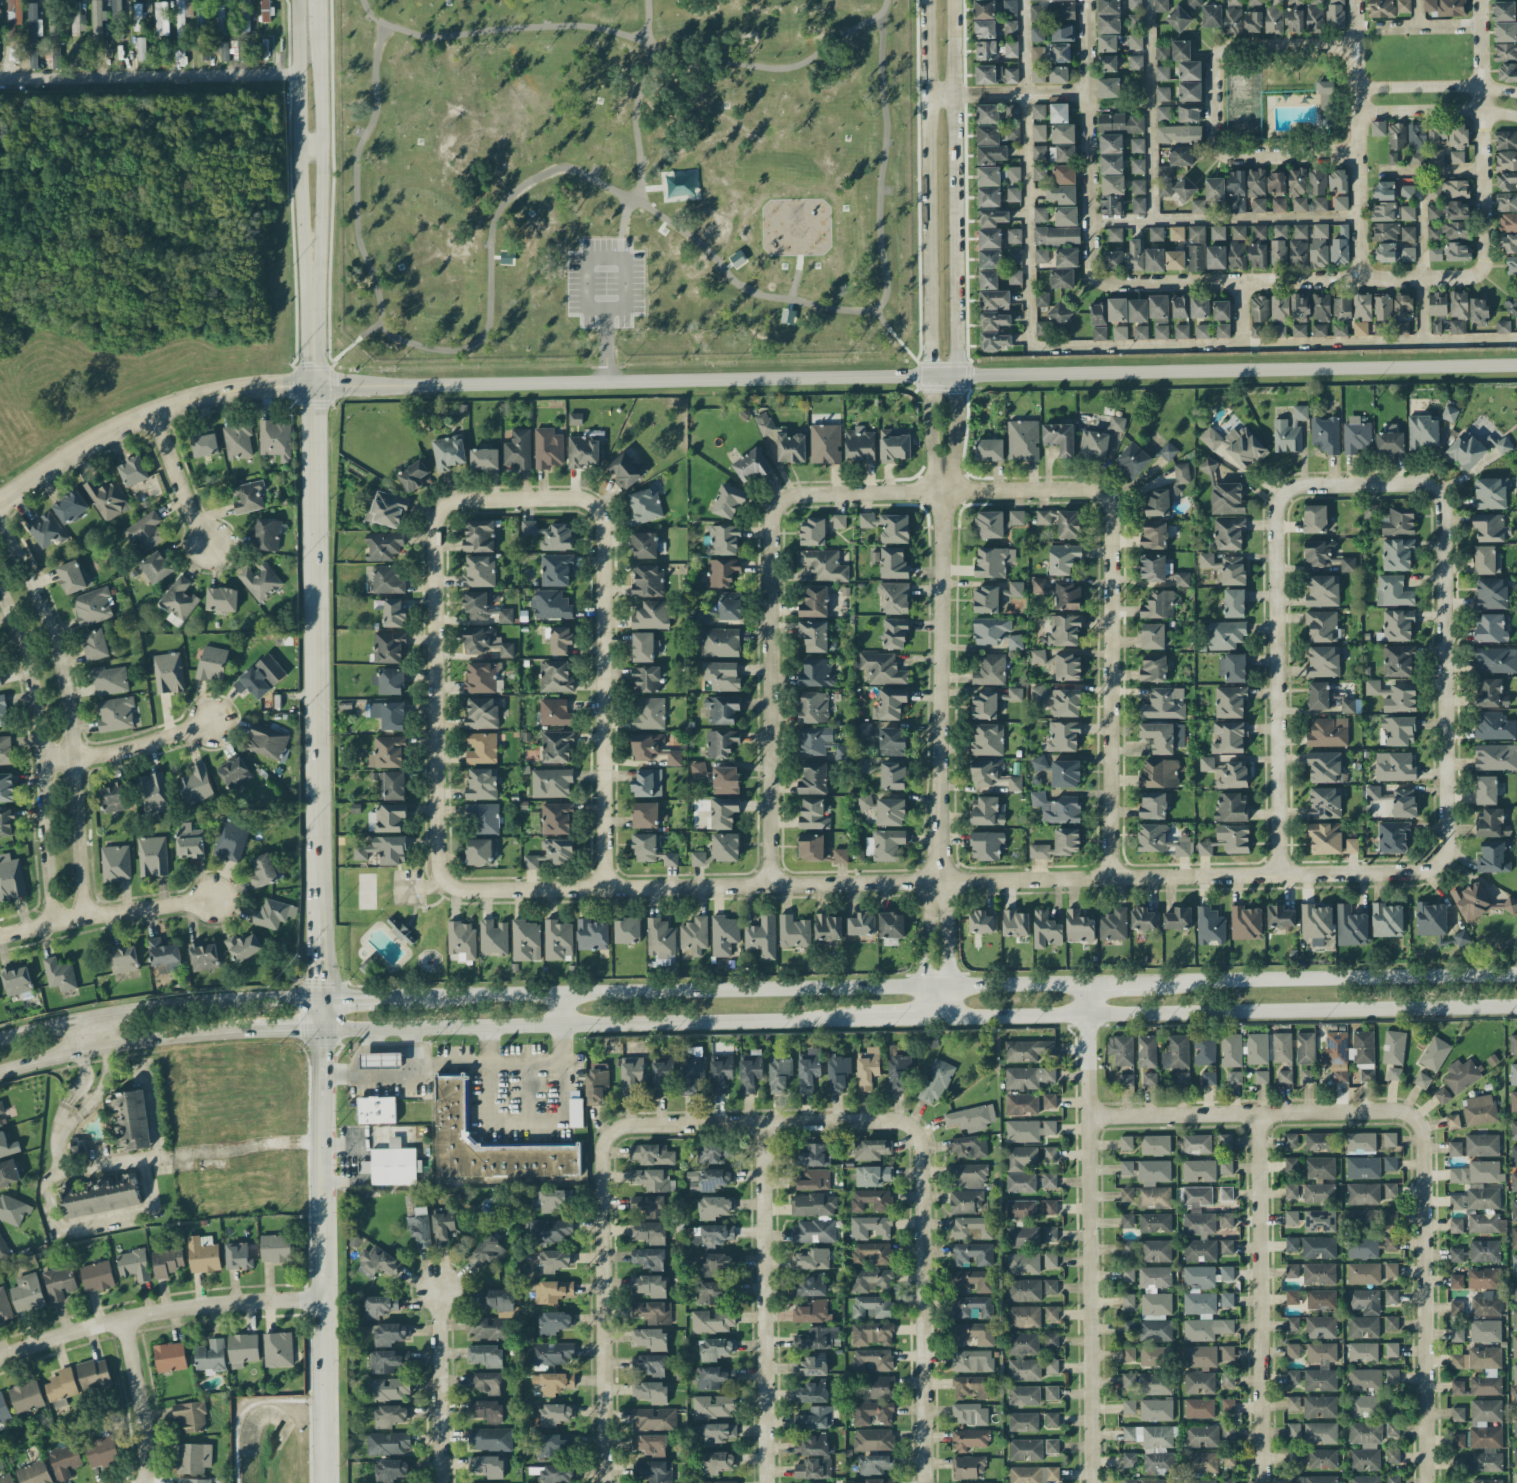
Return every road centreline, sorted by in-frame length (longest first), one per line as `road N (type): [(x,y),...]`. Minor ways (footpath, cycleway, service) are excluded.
road 1 (residential): [(445,883),(464,890),(1431,872),(1446,855),(1445,609)]
road 2 (tertiary): [(313,386),(1516,370)]
road 3 (secondary): [(1087,982),(418,996)]
road 4 (tertiary): [(313,386),(321,998)]
road 5 (secondary): [(950,1016),(1516,1008)]
road 6 (secondary): [(321,1031),(869,1018)]
road 7 (residential): [(1097,1482),(1087,982)]
road 8 (residential): [(943,492),(957,422),(953,0)]
road 9 (residential): [(927,0),(931,437),(943,492)]
road 10 (residential): [(604,888),(601,514),(574,498),(518,499)]
road 11 (residential): [(518,499),(454,501),(433,528),(436,862),(445,883)]
road 12 (tertiary): [(325,1482),(321,1031)]
road 13 (residential): [(1277,665),(1284,502),(1436,497),(1445,609)]
road 14 (residential): [(1065,490),(1092,489),(1111,512),(1106,876)]
road 15 (residential): [(603,1249),(601,1152),(610,1136),(635,1122),(909,1121)]
road 16 (residential): [(1430,1190),(1430,1146),(1422,1117),(1411,1110),(1090,1117)]
road 17 (residential): [(940,899),(943,492)]
road 18 (residential): [(87,914),(64,670),(30,576),(0,524)]
road 19 (tertiary): [(298,0),(305,371),(313,386)]
road 20 (tertiary): [(313,386),(320,371),(319,0)]
road 21 (residential): [(1481,270),(1472,277),(1099,281)]
road 22 (residential): [(777,503),(768,522),(770,884)]
road 23 (residential): [(1262,1110),(1267,1482)]
road 24 (secondary): [(1516,973),(1155,980)]
road 25 (residential): [(63,1120),(61,1169),(143,1159),(149,1210),(54,1229),(46,1189),(61,1169)]
road 26 (residential): [(0,582),(40,709),(59,919)]
road 27 (residential): [(0,503),(87,446),(155,414),(235,391),(313,386)]
road 28 (residential): [(0,1354),(122,1316),(323,1298)]
road 29 (residential): [(930,1436),(927,1140),(909,1121)]
road 30 (residential): [(1429,1482),(1430,1190)]
road 31 (residential): [(777,503),(798,495),(1065,490)]
road 32 (residential): [(1099,281),(1092,269),(1087,0)]
road 33 (residential): [(1354,0),(1359,279)]
road 34 (residential): [(1480,0),(1481,270)]
road 35 (residential): [(769,1357),(768,1121)]
road 36 (residential): [(605,1482),(603,1249)]
road 37 (secondary): [(0,1072),(95,1047),(208,1035)]
road 38 (residential): [(1277,875),(1277,665)]
road 39 (secondary): [(206,1001),(0,1039)]
road 40 (residential): [(442,1482),(439,1289)]
road 41 (residential): [(143,1159),(322,1142)]
road 42 (residential): [(45,758),(108,753),(212,719)]
road 43 (residential): [(143,1482),(142,1408),(122,1316)]
road 44 (residential): [(1516,94),(1355,89)]
road 45 (residential): [(1356,111),(1516,116)]
road 46 (residential): [(155,414),(210,543)]
road 47 (residential): [(1355,44),(1218,51)]
road 48 (residential): [(1221,154),(1357,157)]
road 49 (residential): [(773,1482),(769,1357)]

